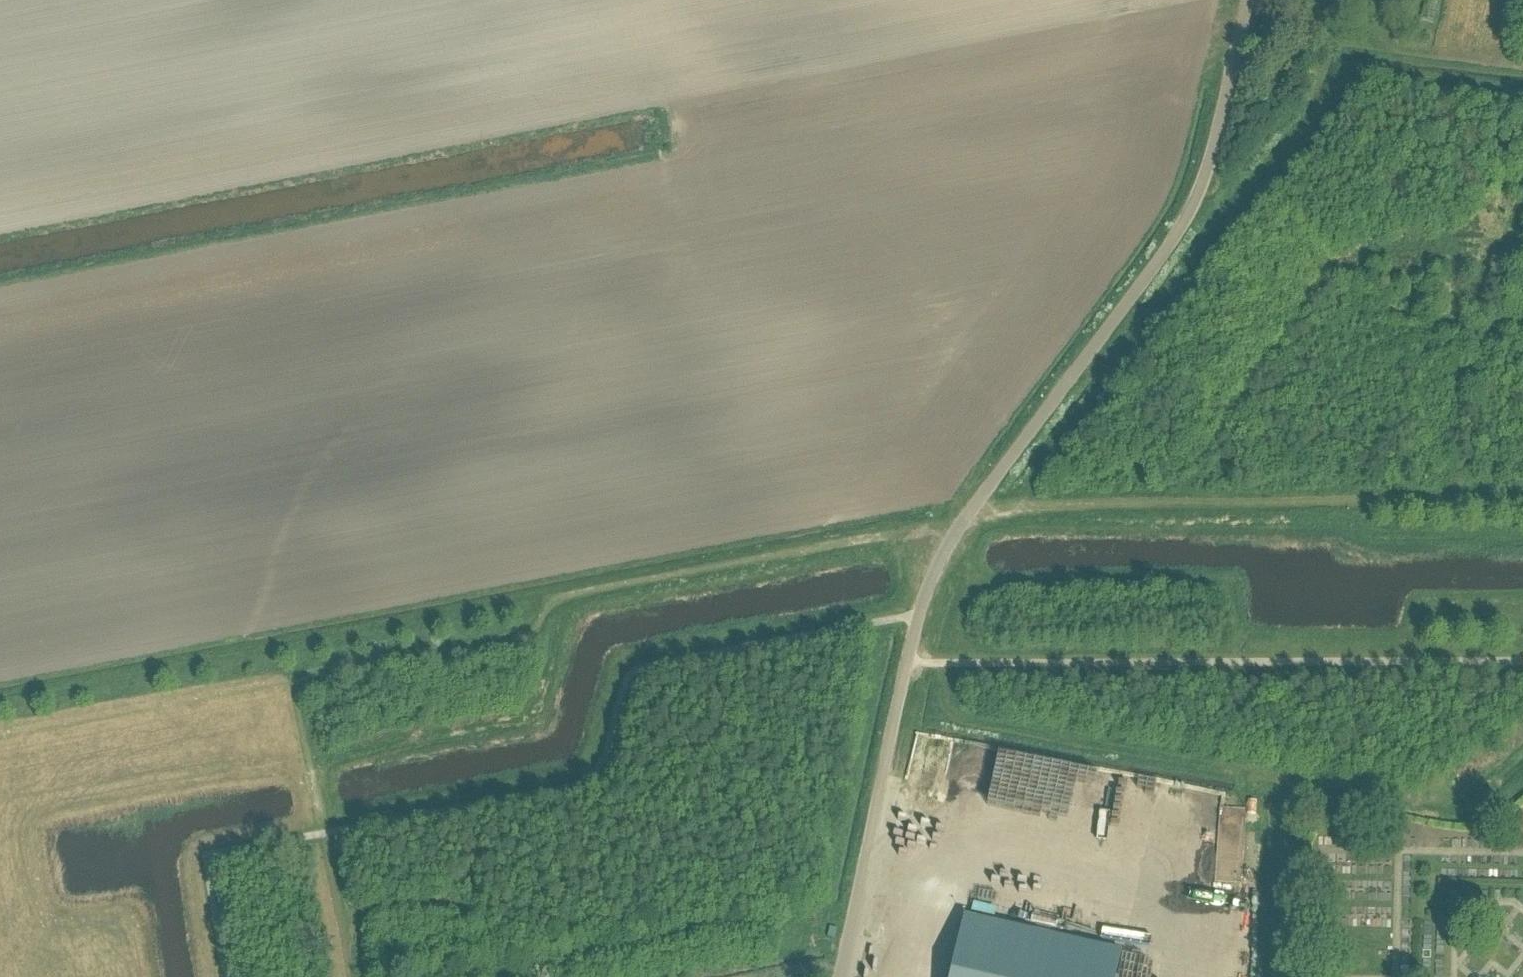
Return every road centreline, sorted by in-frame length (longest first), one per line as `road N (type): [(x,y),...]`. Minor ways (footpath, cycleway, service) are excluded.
road 1 (unclassified): [(919,617),(938,562),(963,522),(1179,235),(1200,193),(1249,0)]
road 2 (residential): [(840,976),(919,617)]

